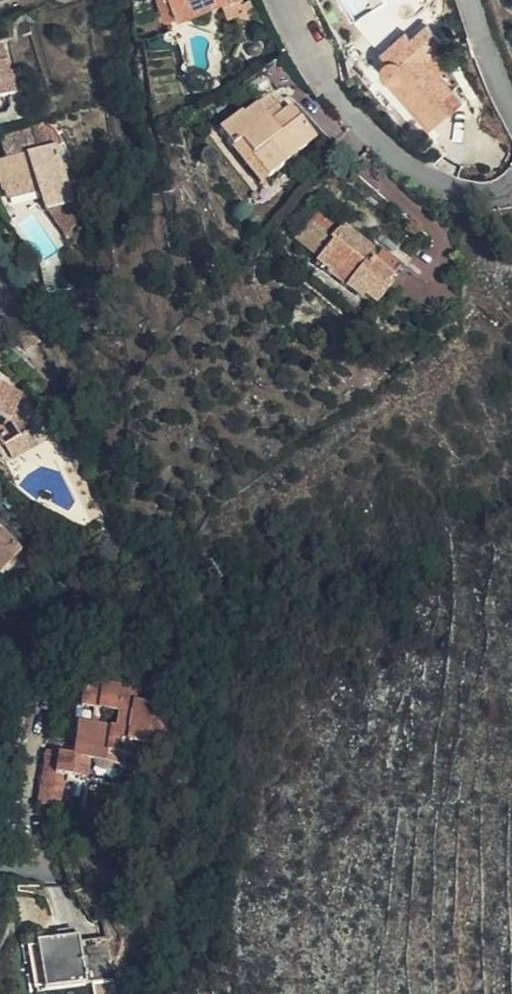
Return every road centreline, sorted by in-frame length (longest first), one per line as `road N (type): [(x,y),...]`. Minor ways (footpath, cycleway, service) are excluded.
road 1 (residential): [(289,0),(340,95),(392,153),(468,194),(492,199),(511,193)]

